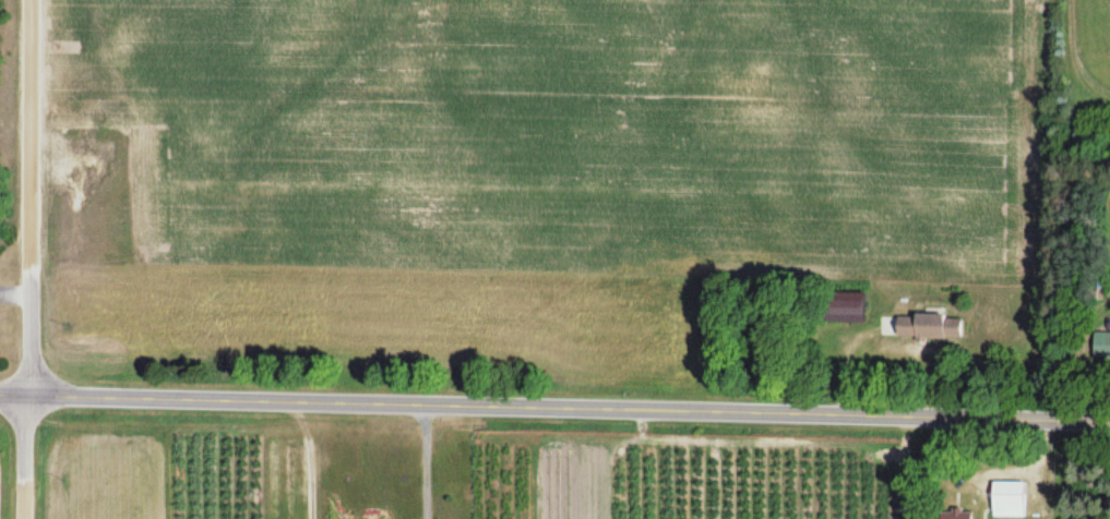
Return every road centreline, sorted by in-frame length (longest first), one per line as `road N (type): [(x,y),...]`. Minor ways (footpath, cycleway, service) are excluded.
road 1 (tertiary): [(1109,424),(0,396)]
road 2 (tertiary): [(26,397),(29,0)]
road 3 (residential): [(24,518),(26,397)]

